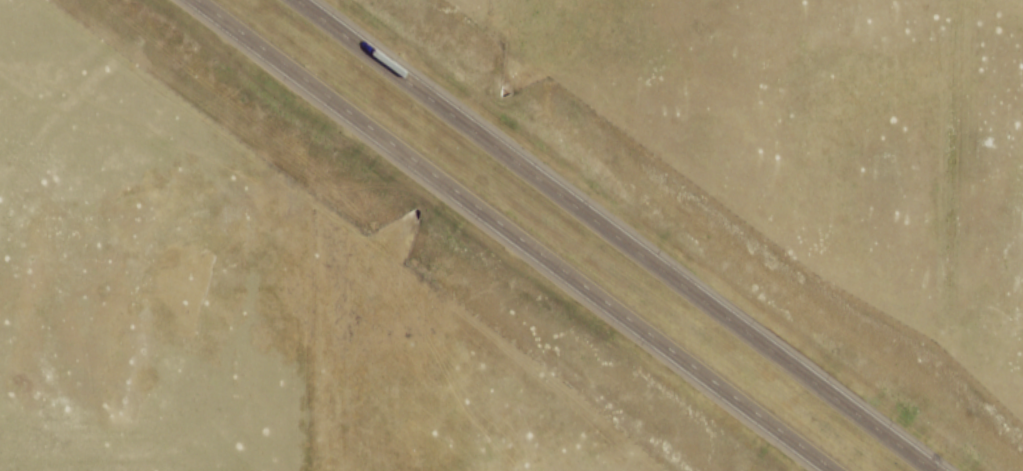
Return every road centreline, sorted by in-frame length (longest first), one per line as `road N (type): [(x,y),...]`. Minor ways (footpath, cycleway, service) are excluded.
road 1 (motorway): [(937,470),(297,0)]
road 2 (motorway): [(200,0),(837,470)]

